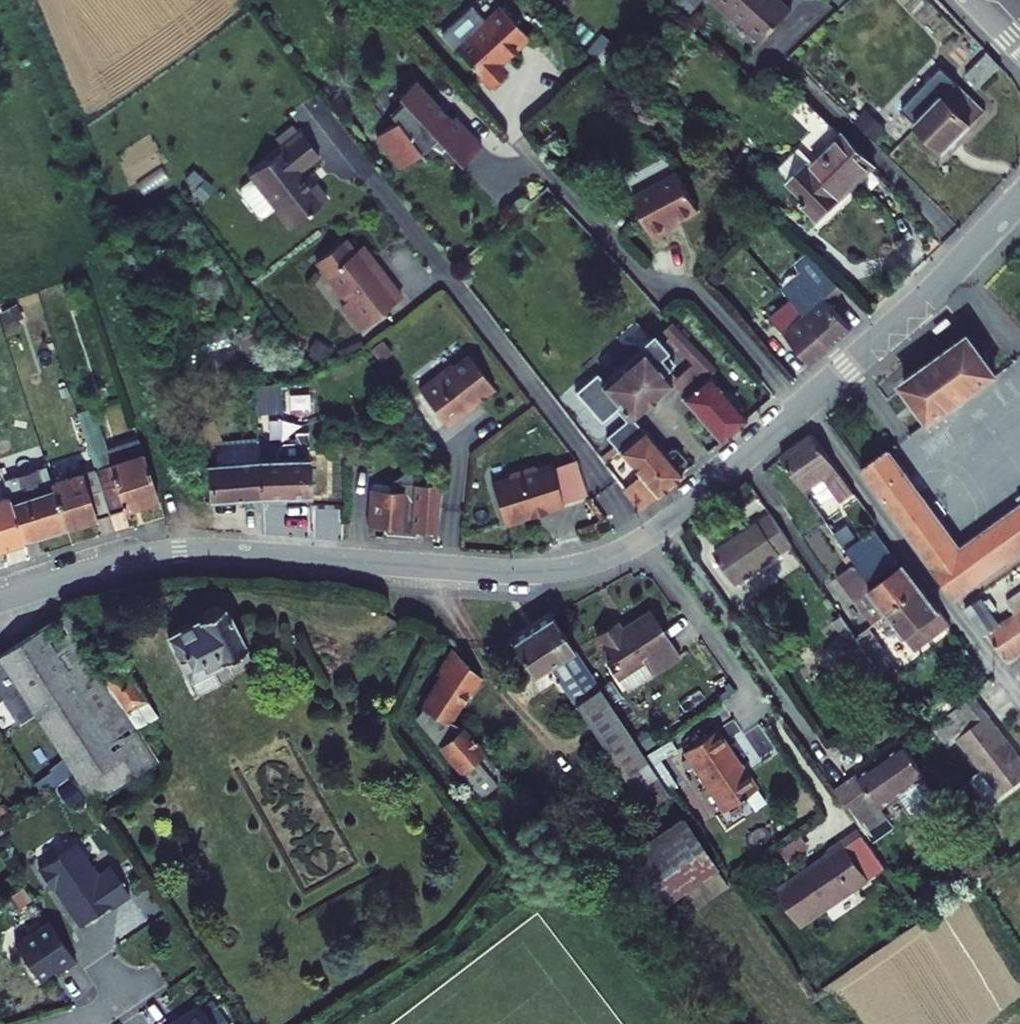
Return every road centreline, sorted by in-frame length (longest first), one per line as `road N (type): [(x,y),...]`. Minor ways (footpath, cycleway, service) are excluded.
road 1 (residential): [(805,408),(665,527),(589,565),(515,572),(180,552),(0,602)]
road 2 (track): [(772,720),(585,453),(342,144)]
road 3 (residential): [(523,147),(656,285),(696,291),(805,408)]
road 4 (residential): [(805,408),(1019,698)]
road 5 (residential): [(1019,205),(805,408)]

